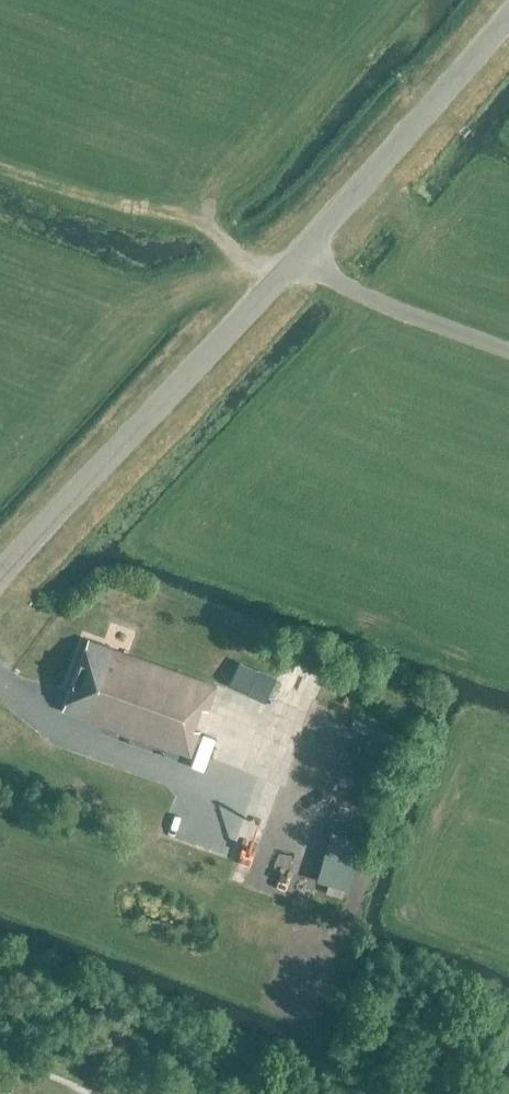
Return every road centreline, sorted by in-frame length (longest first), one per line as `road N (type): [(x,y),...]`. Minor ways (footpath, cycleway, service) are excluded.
road 1 (tertiary): [(0,576),(508,16)]

